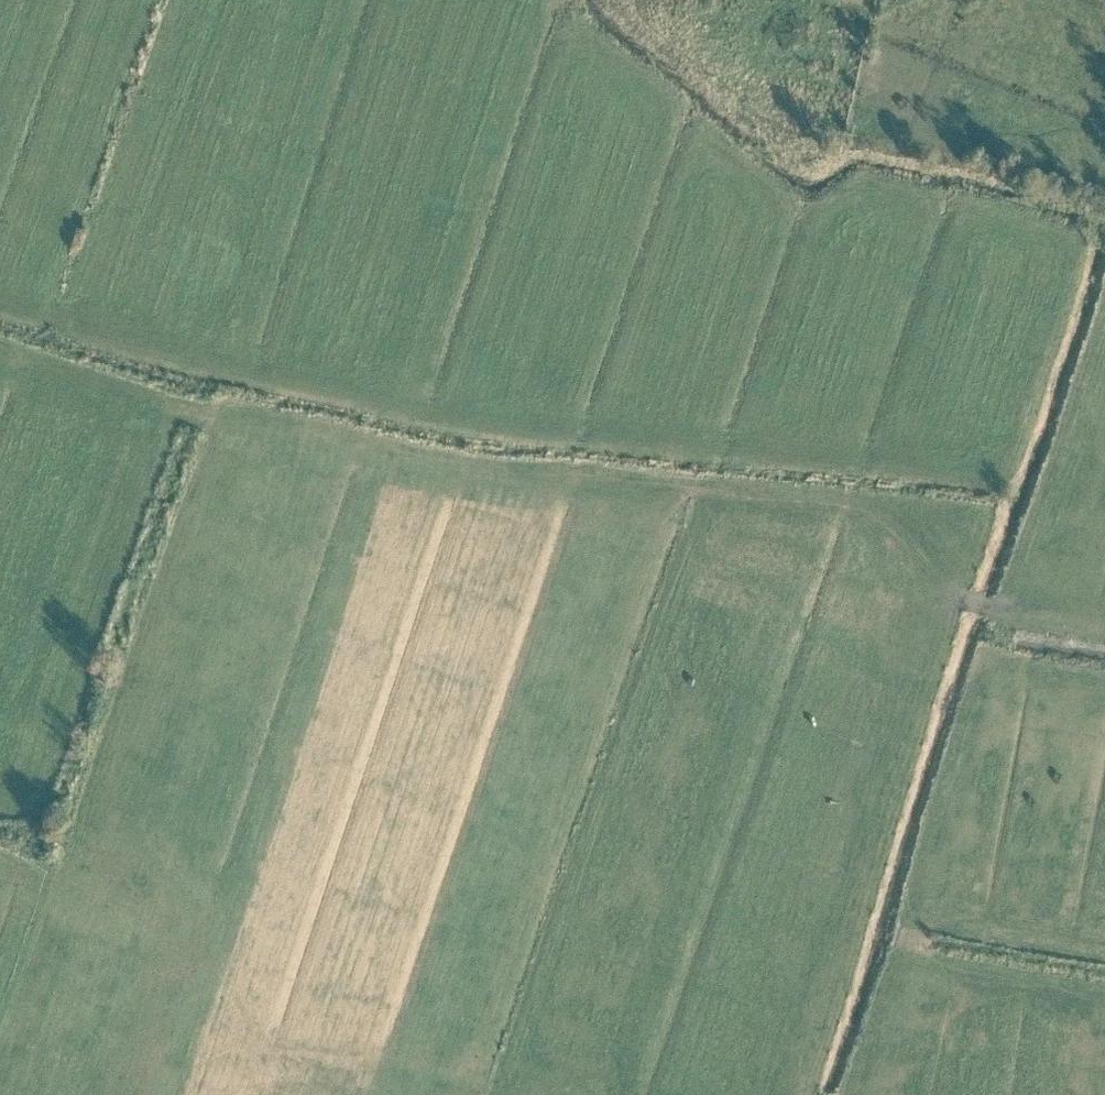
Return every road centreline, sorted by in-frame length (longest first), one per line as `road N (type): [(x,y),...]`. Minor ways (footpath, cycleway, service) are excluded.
road 1 (track): [(1104,633),(950,596)]

